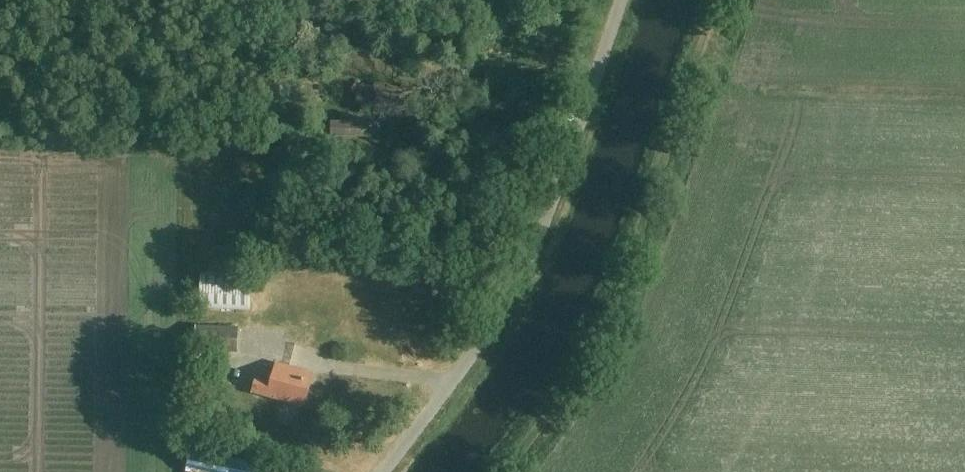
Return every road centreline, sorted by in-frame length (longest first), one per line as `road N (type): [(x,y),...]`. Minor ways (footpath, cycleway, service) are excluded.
road 1 (unclassified): [(381,471),(479,346),(525,268),(620,0)]
road 2 (track): [(511,471),(613,324),(723,0)]

